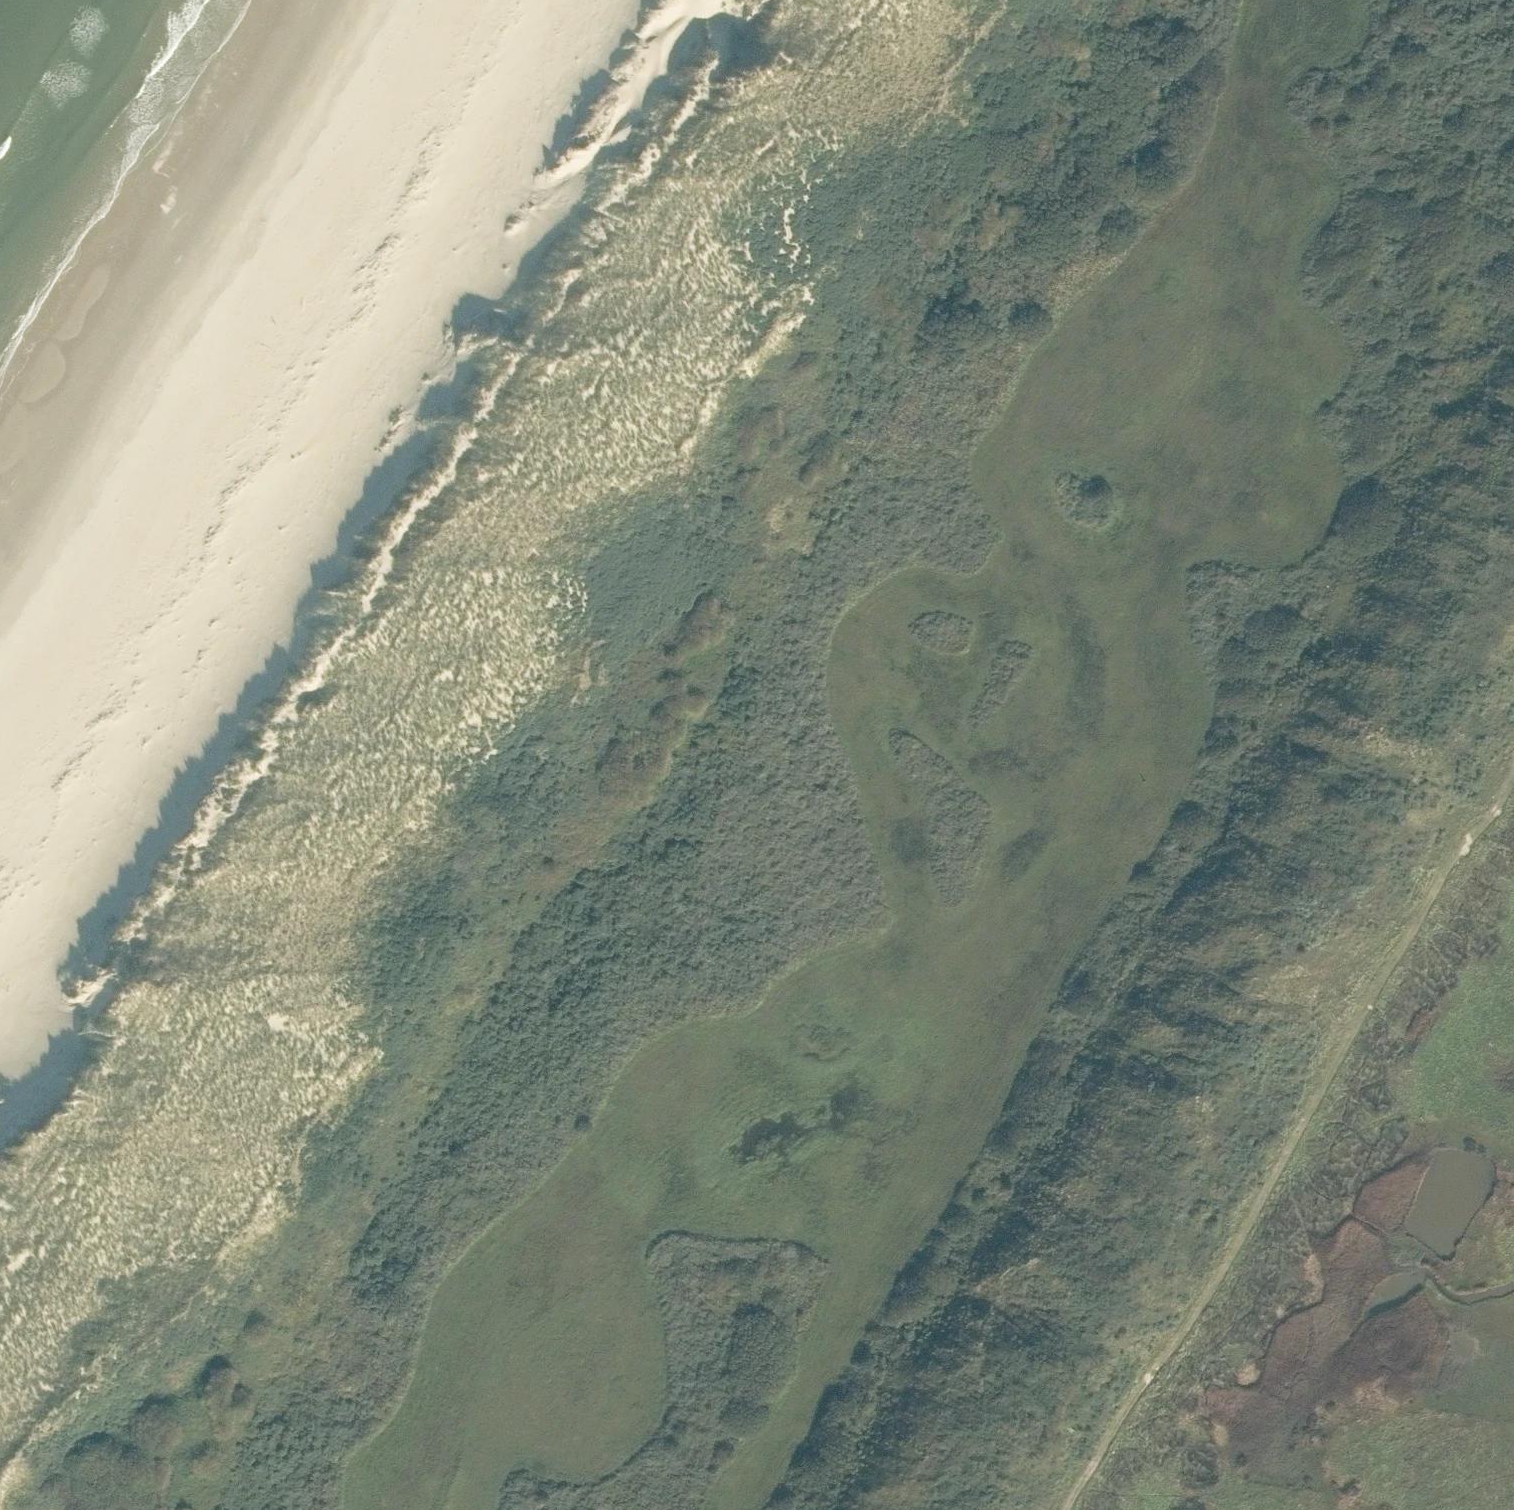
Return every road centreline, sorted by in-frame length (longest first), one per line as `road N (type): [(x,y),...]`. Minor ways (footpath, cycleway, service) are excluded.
road 1 (track): [(1513,767),(1062,1509)]

